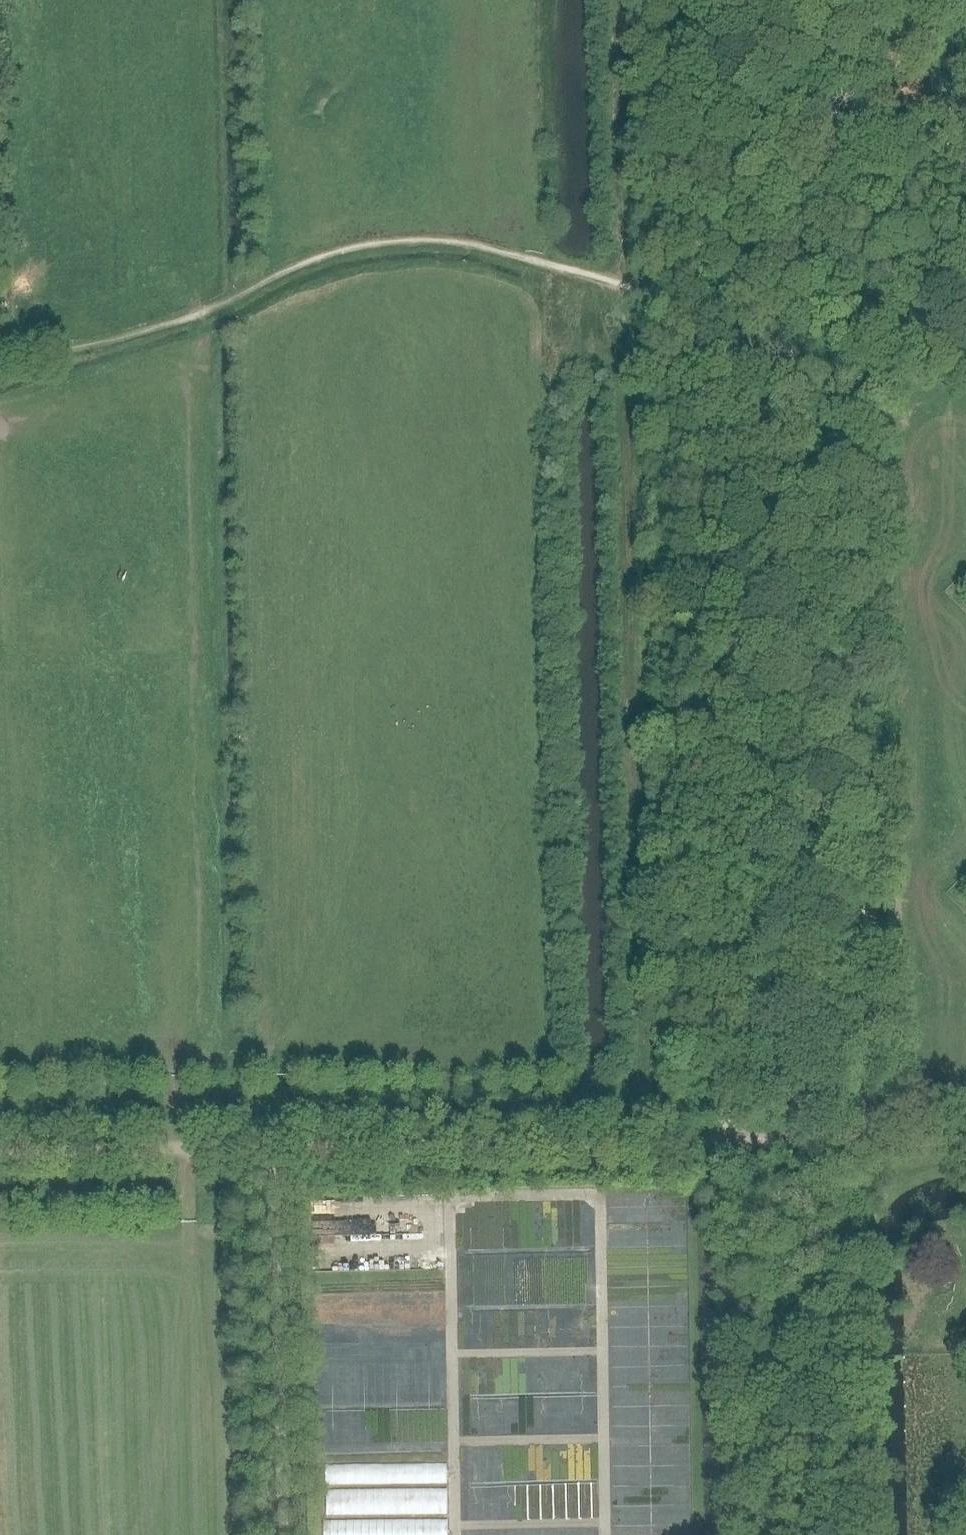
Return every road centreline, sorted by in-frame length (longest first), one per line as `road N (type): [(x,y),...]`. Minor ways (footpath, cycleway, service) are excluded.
road 1 (track): [(703,0),(723,1141)]
road 2 (track): [(862,1143),(272,1147)]
road 3 (track): [(281,1534),(272,1147)]
road 4 (track): [(272,1147),(0,1151)]

